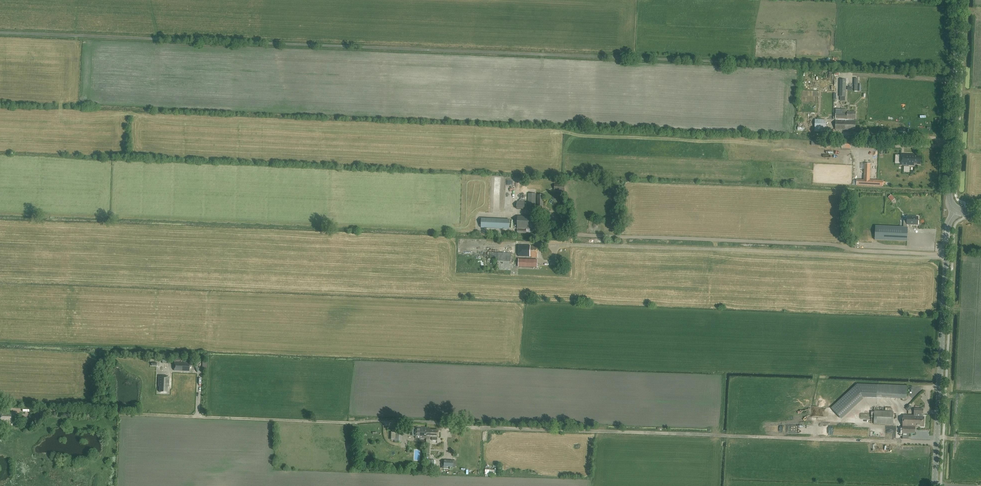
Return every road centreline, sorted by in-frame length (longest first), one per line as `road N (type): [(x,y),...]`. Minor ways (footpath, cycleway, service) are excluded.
road 1 (secondary): [(934,485),(947,230),(957,210)]
road 2 (secondary): [(957,210),(949,193),(958,0)]

